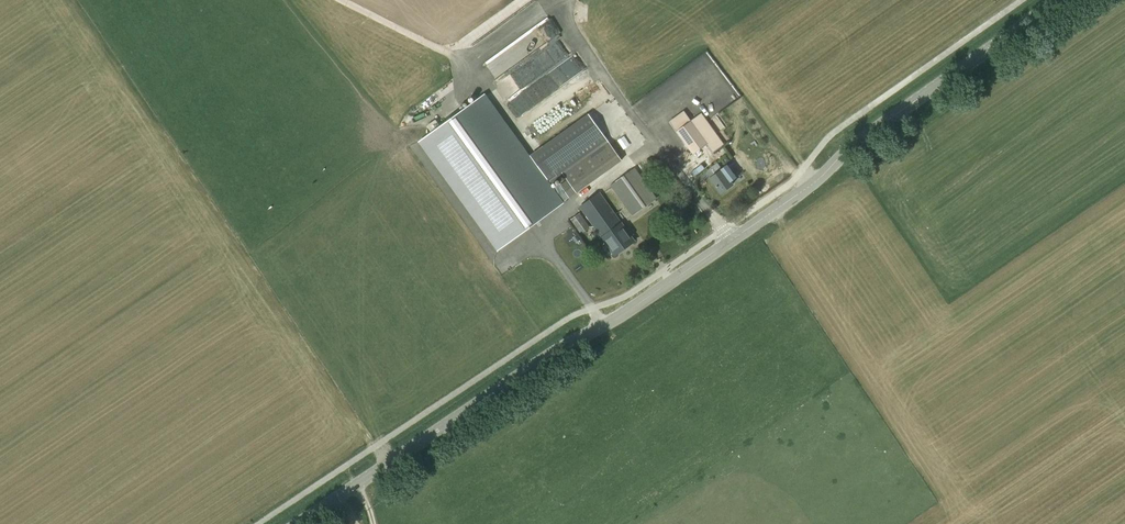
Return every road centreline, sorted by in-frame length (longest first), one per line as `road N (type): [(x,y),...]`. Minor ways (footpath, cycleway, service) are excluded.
road 1 (tertiary): [(298,523),(731,239)]
road 2 (tertiary): [(731,239),(1058,0)]
road 3 (track): [(531,149),(466,62),(343,0)]
road 4 (track): [(655,144),(572,29),(572,0)]
road 5 (unclassified): [(731,239),(655,144)]

